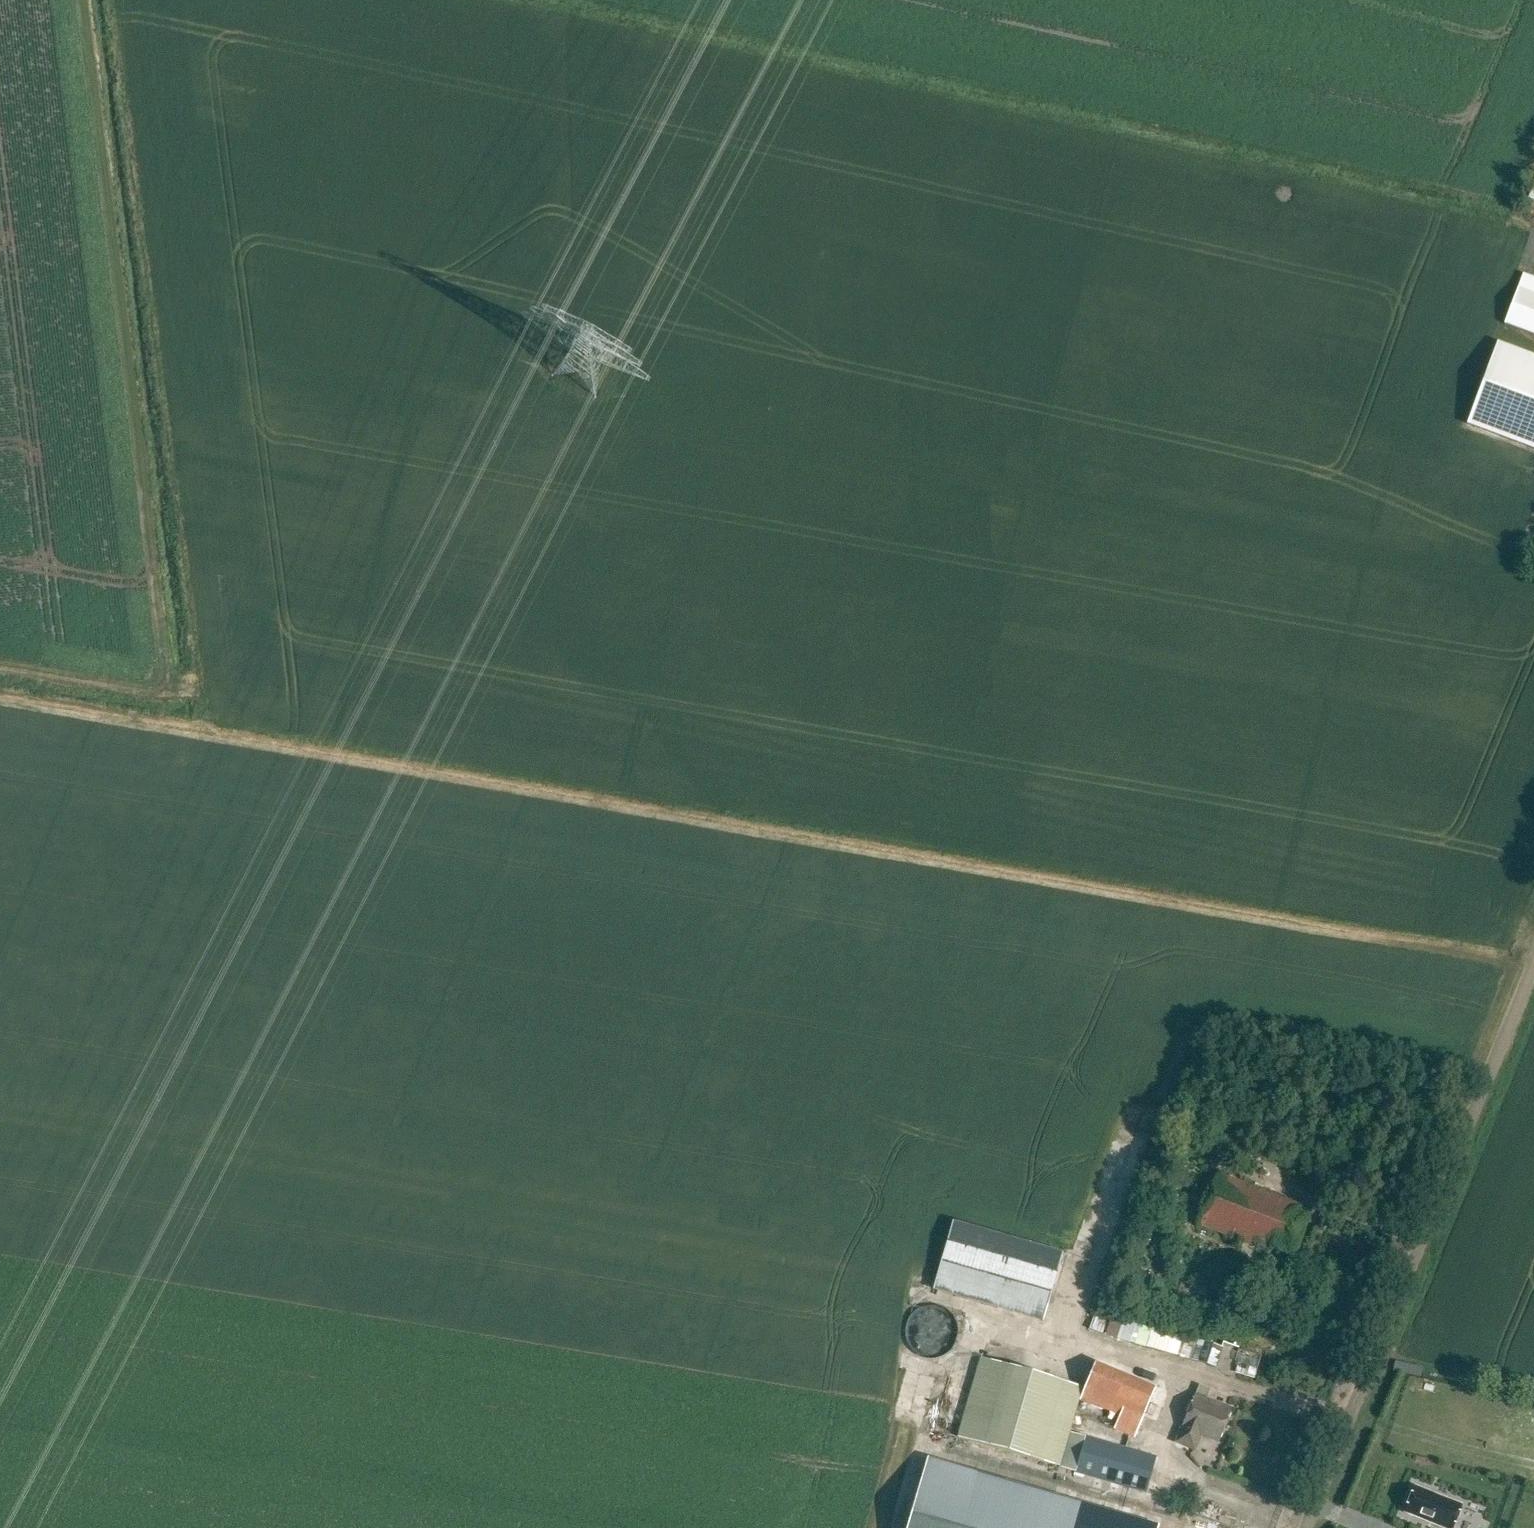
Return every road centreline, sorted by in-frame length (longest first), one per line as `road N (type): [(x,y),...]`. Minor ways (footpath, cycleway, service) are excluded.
road 1 (track): [(0,666),(171,695),(81,0)]
road 2 (unclassified): [(1301,1527),(1533,953)]

